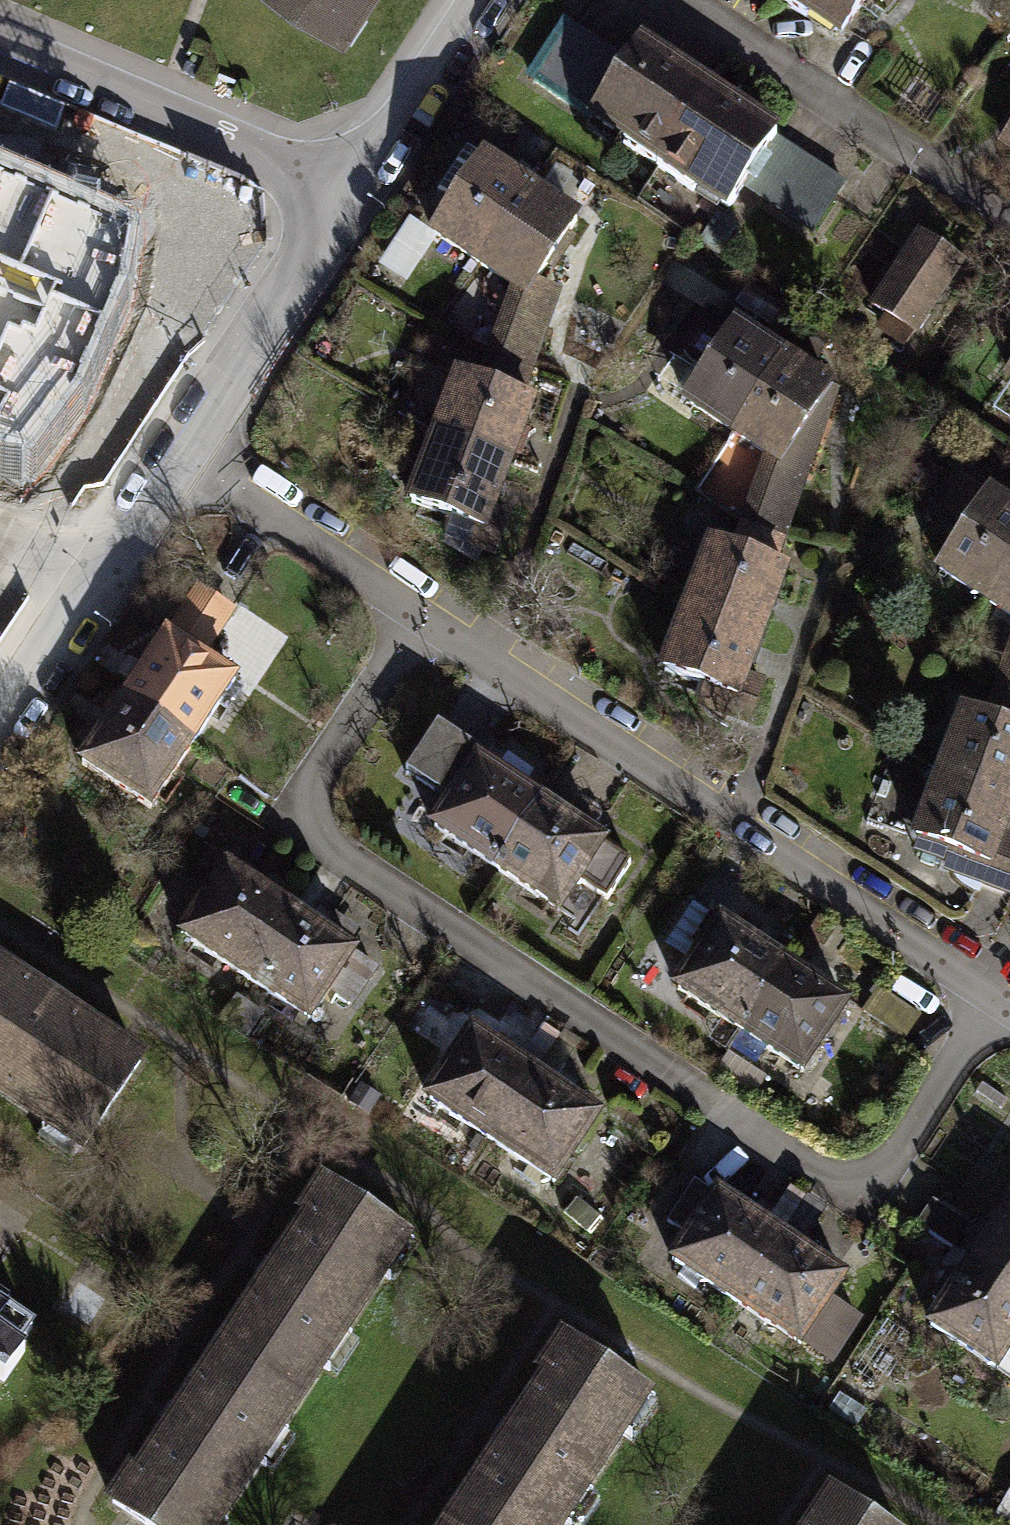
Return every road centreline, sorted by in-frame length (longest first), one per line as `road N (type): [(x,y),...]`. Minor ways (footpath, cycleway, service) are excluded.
road 1 (residential): [(1000,994),(853,1199),(281,824),(420,610)]
road 2 (residential): [(1000,994),(420,610)]
road 3 (residential): [(1009,224),(671,0)]
road 4 (residential): [(0,44),(345,191)]
road 5 (residential): [(191,455),(0,714)]
road 6 (residential): [(345,191),(254,361),(191,455)]
road 7 (residential): [(420,610),(191,455)]
road 8 (residential): [(473,0),(345,191)]

